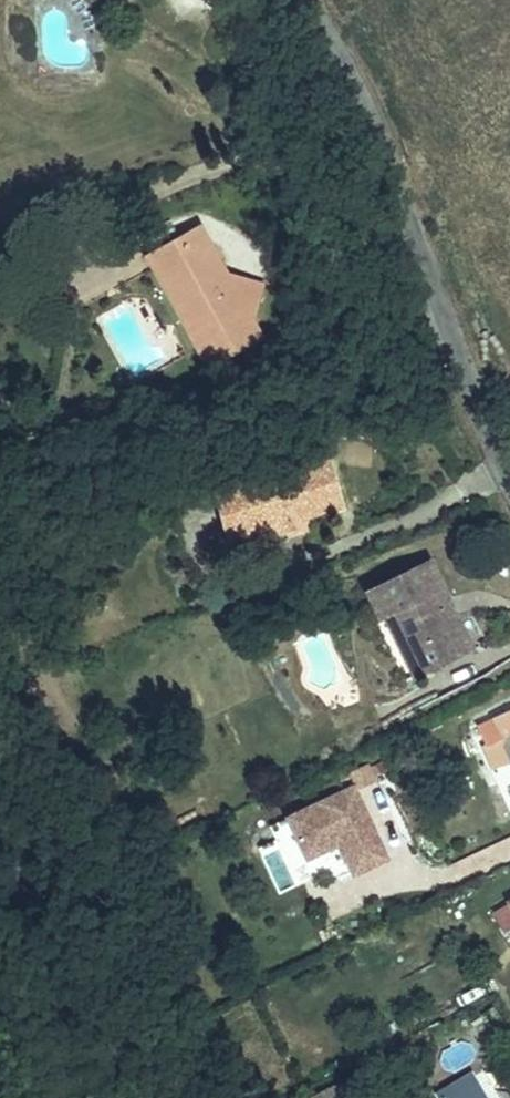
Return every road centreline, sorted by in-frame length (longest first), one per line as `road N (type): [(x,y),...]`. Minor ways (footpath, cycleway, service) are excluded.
road 1 (residential): [(306,0),(367,106),(475,403),(509,469)]

